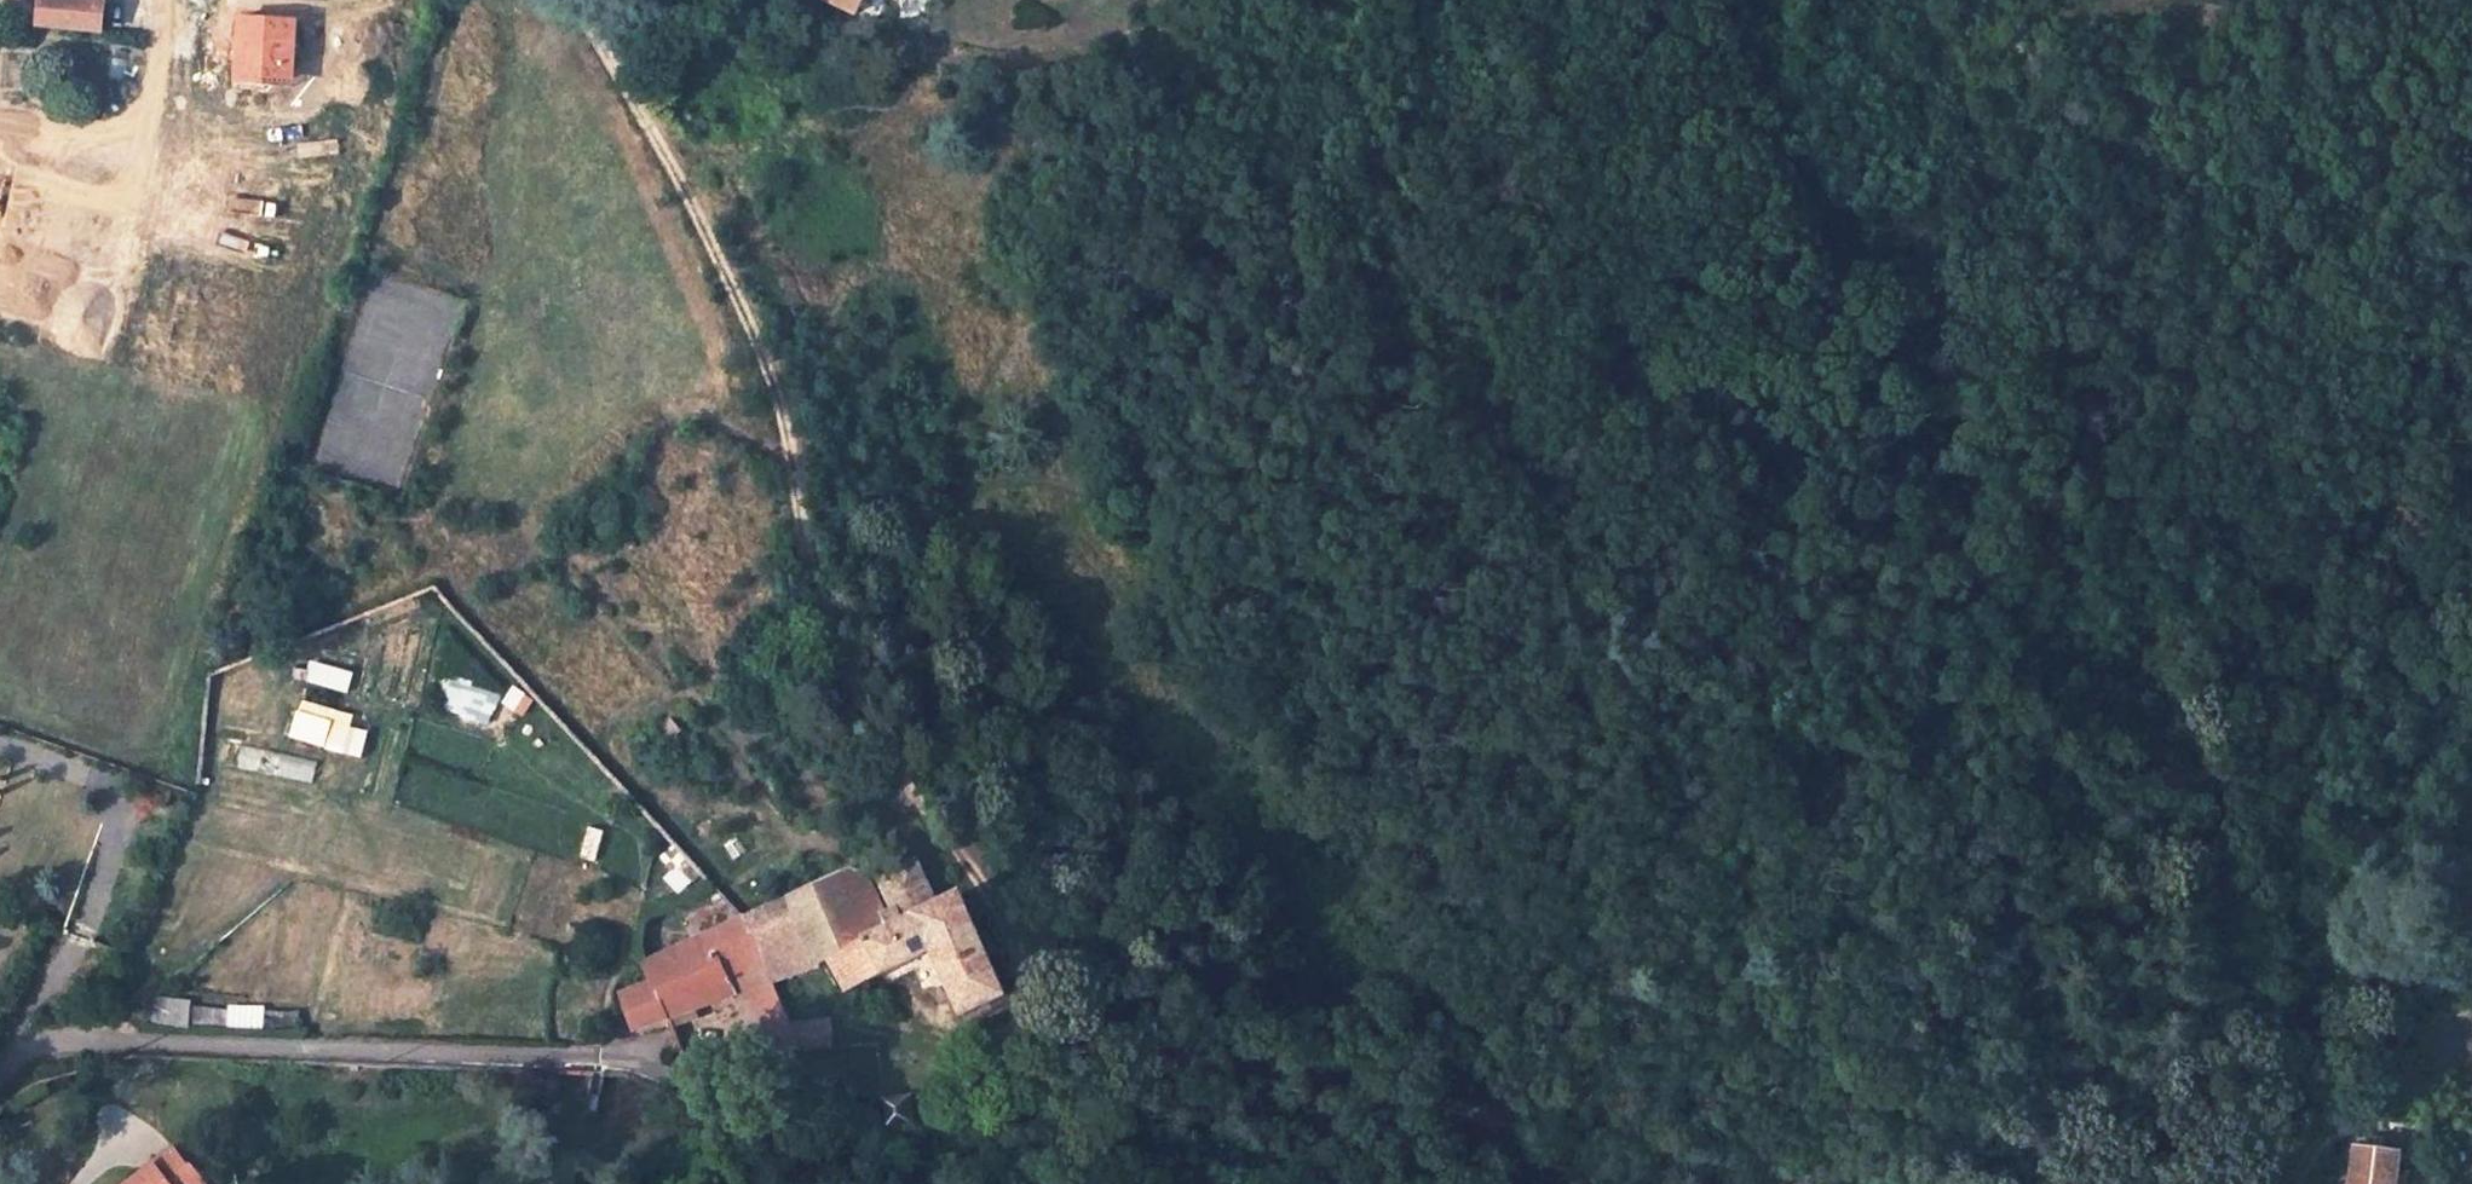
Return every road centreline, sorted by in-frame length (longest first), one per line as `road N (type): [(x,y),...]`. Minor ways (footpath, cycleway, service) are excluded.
road 1 (unclassified): [(0,1069),(51,1041),(114,1039),(628,1058)]
road 2 (track): [(1397,1183),(1410,1122),(1444,1106),(1608,1183)]

